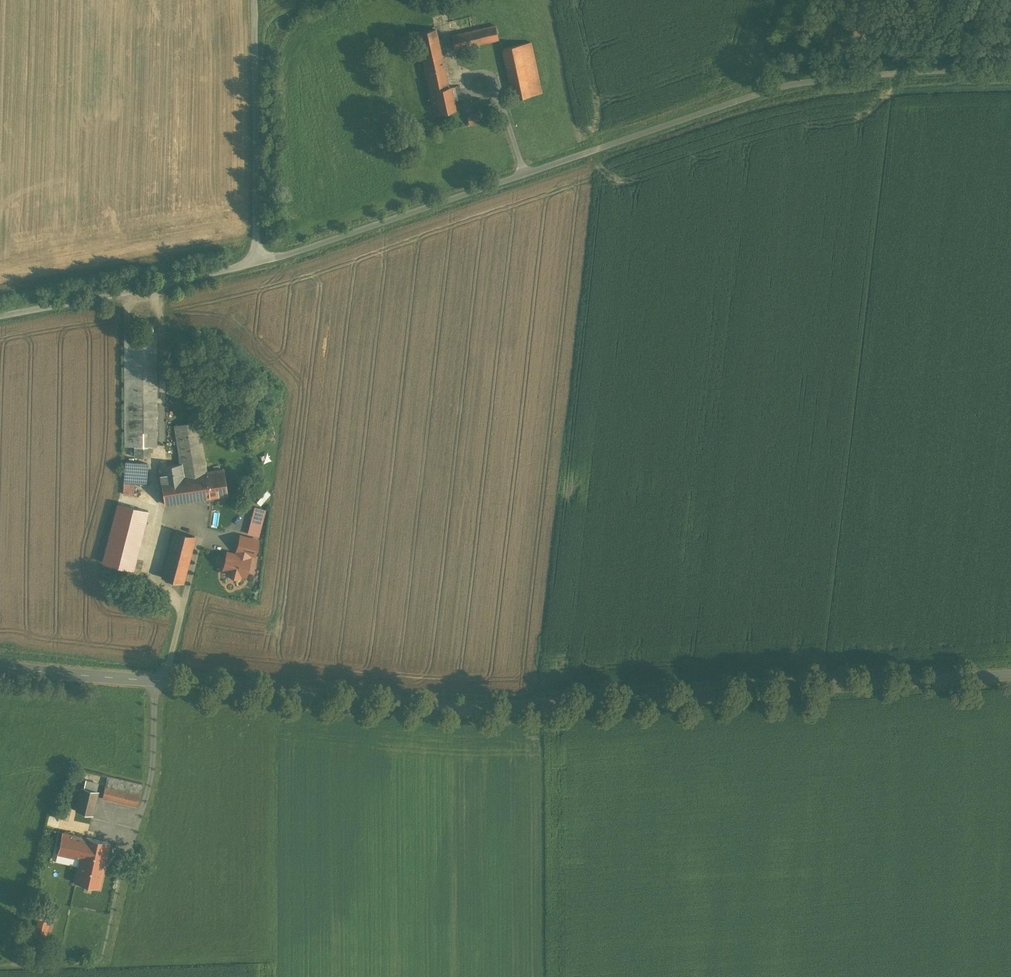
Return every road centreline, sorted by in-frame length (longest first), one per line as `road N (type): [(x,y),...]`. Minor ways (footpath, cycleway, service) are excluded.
road 1 (tertiary): [(1010,674),(462,708),(0,668)]
road 2 (unclassified): [(259,262),(791,84),(1010,69)]
road 3 (unclassified): [(0,316),(259,262)]
road 4 (unclassified): [(259,262),(254,0)]

